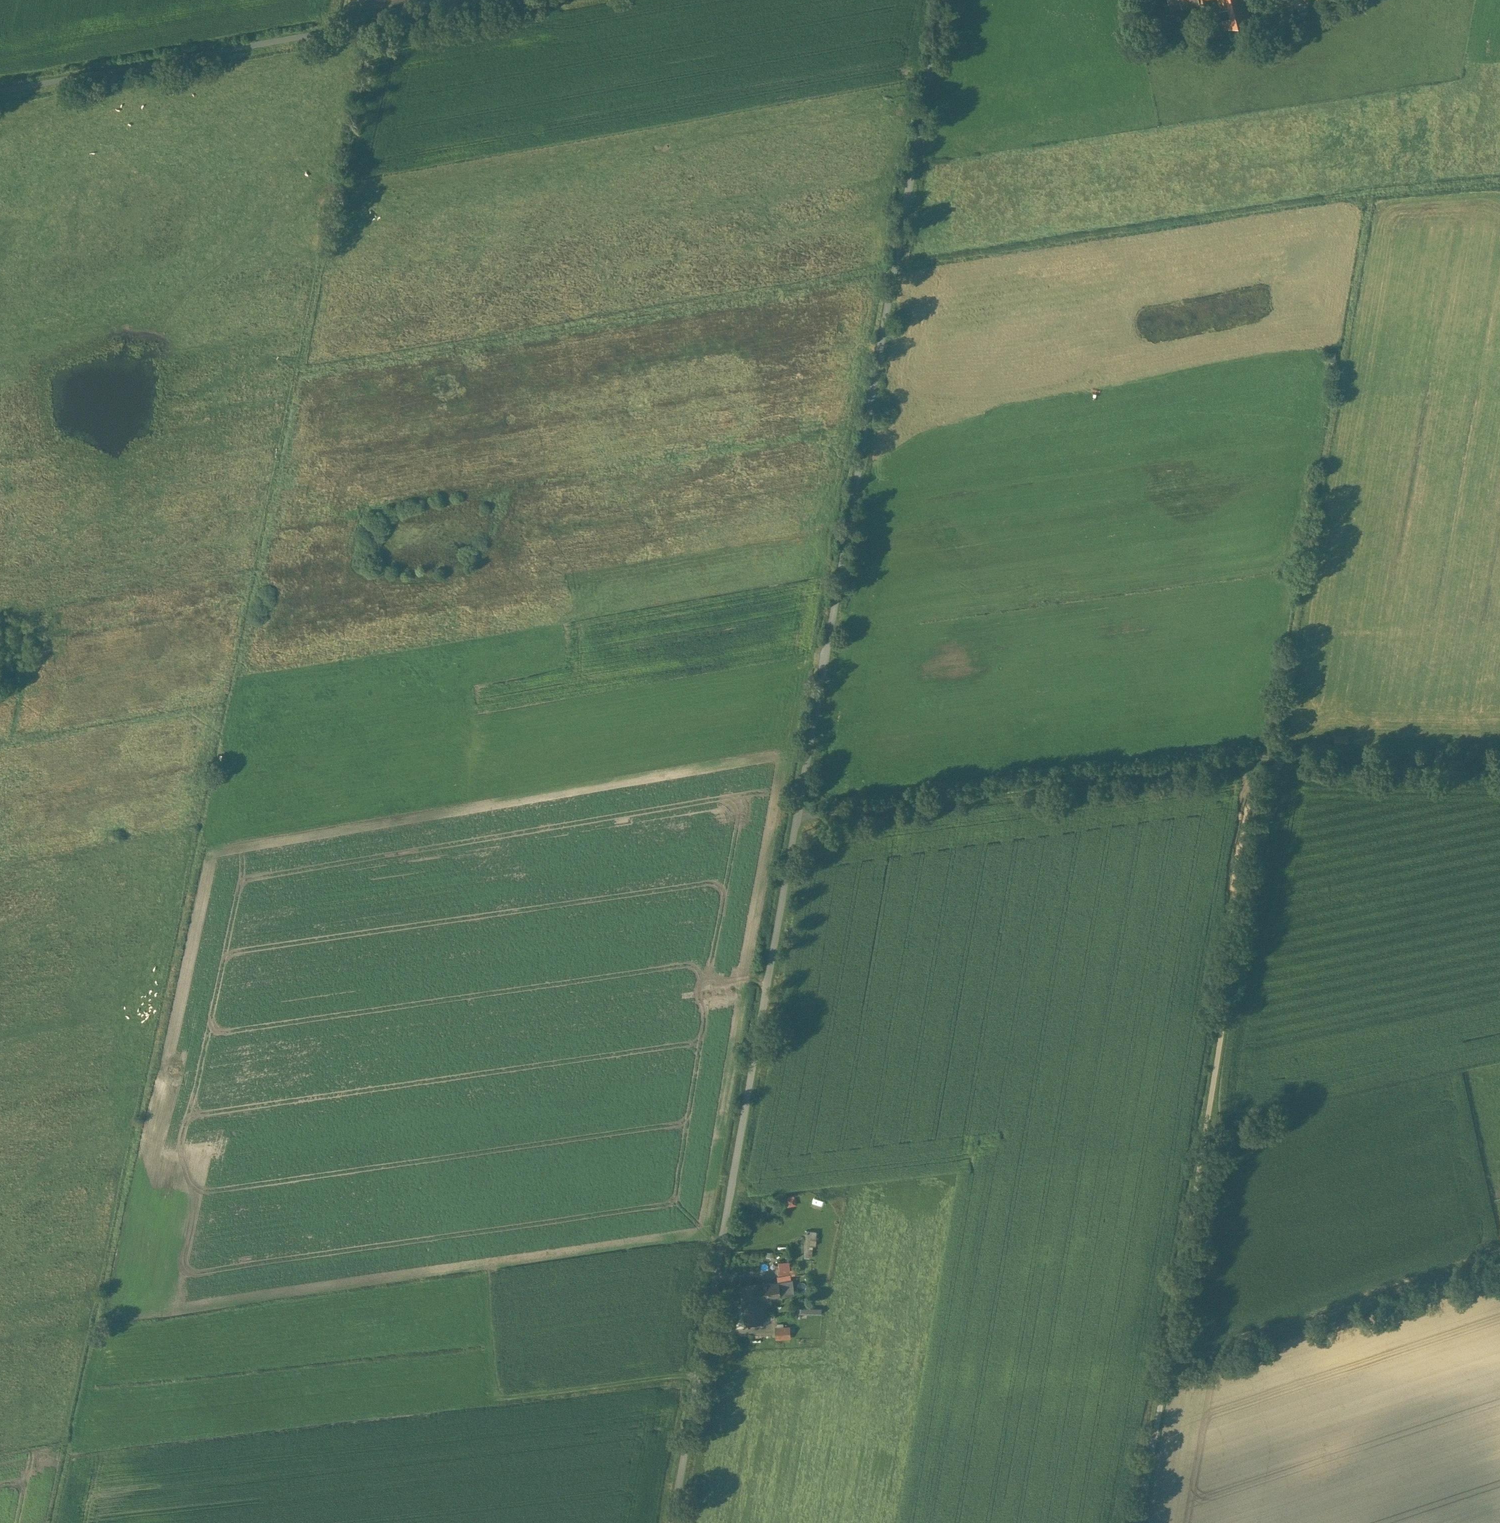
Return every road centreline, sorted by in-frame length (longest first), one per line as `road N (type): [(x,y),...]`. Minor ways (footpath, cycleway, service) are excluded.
road 1 (unclassified): [(796,816),(942,0)]
road 2 (unclassified): [(1279,756),(1222,1030),(1141,1522)]
road 3 (unclassified): [(671,1522),(796,816)]
road 4 (unclassified): [(0,92),(513,0)]
road 5 (unclassified): [(1279,756),(796,816)]
road 6 (unclassified): [(1499,760),(1279,756)]

